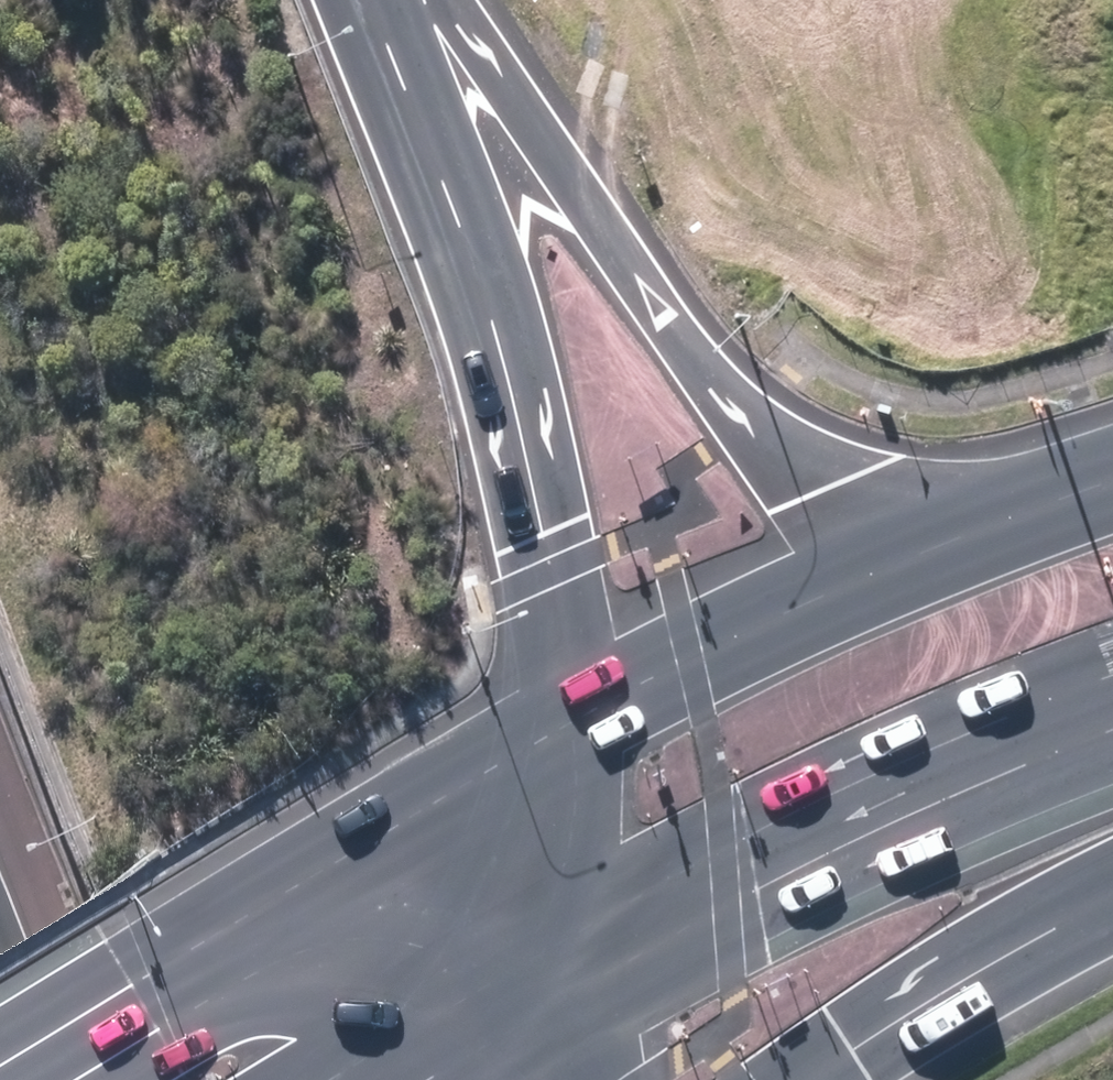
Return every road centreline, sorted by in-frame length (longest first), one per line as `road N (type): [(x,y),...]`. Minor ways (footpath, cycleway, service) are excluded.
road 1 (motorway): [(400,0),(767,440),(840,485),(973,532)]
road 2 (motorway): [(373,0),(454,228),(537,536),(554,747)]
road 3 (secondary): [(0,1068),(554,747)]
road 4 (secondary): [(1112,723),(940,786),(569,987)]
road 5 (secondary): [(554,747),(689,663),(973,532)]
road 6 (motorway): [(1112,910),(818,1079)]
road 7 (motorway): [(554,747),(569,987)]
road 8 (secondary): [(569,987),(410,1079)]
road 9 (secondary): [(973,532),(1112,484)]

